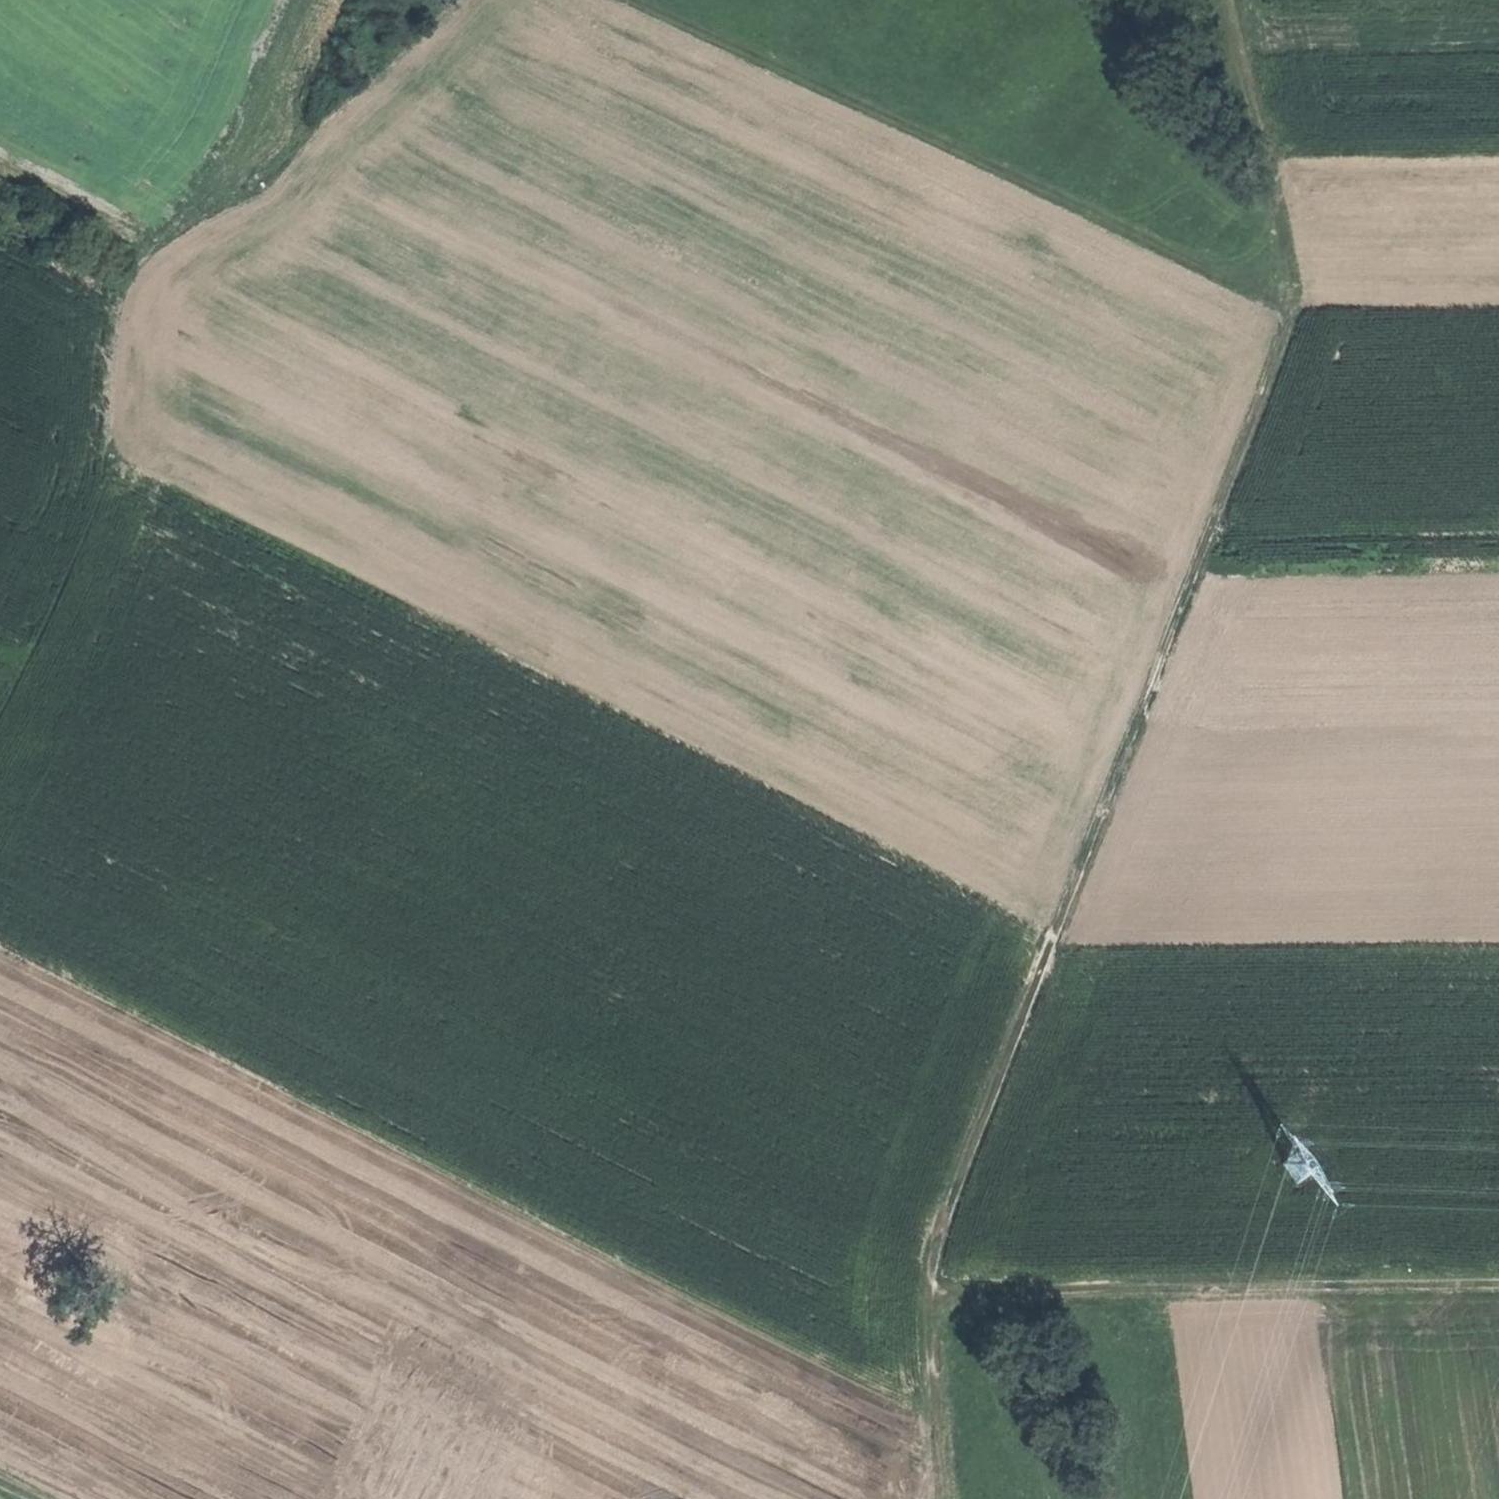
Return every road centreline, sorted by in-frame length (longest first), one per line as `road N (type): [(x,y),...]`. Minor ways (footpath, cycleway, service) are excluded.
road 1 (track): [(946,1498),(930,1334),(936,1252),(1280,346),(1286,295),(1269,189),(1221,0)]
road 2 (track): [(683,0),(1286,295)]
road 3 (track): [(1498,1288),(929,1295)]
road 4 (track): [(306,0),(251,120),(209,188)]

